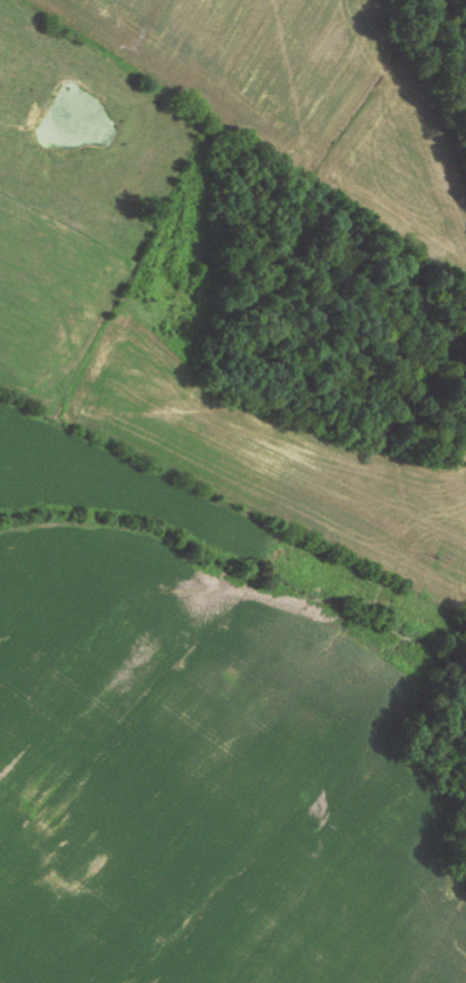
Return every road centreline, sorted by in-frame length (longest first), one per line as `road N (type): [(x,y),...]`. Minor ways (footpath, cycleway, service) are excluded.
road 1 (residential): [(169,0),(179,271)]

